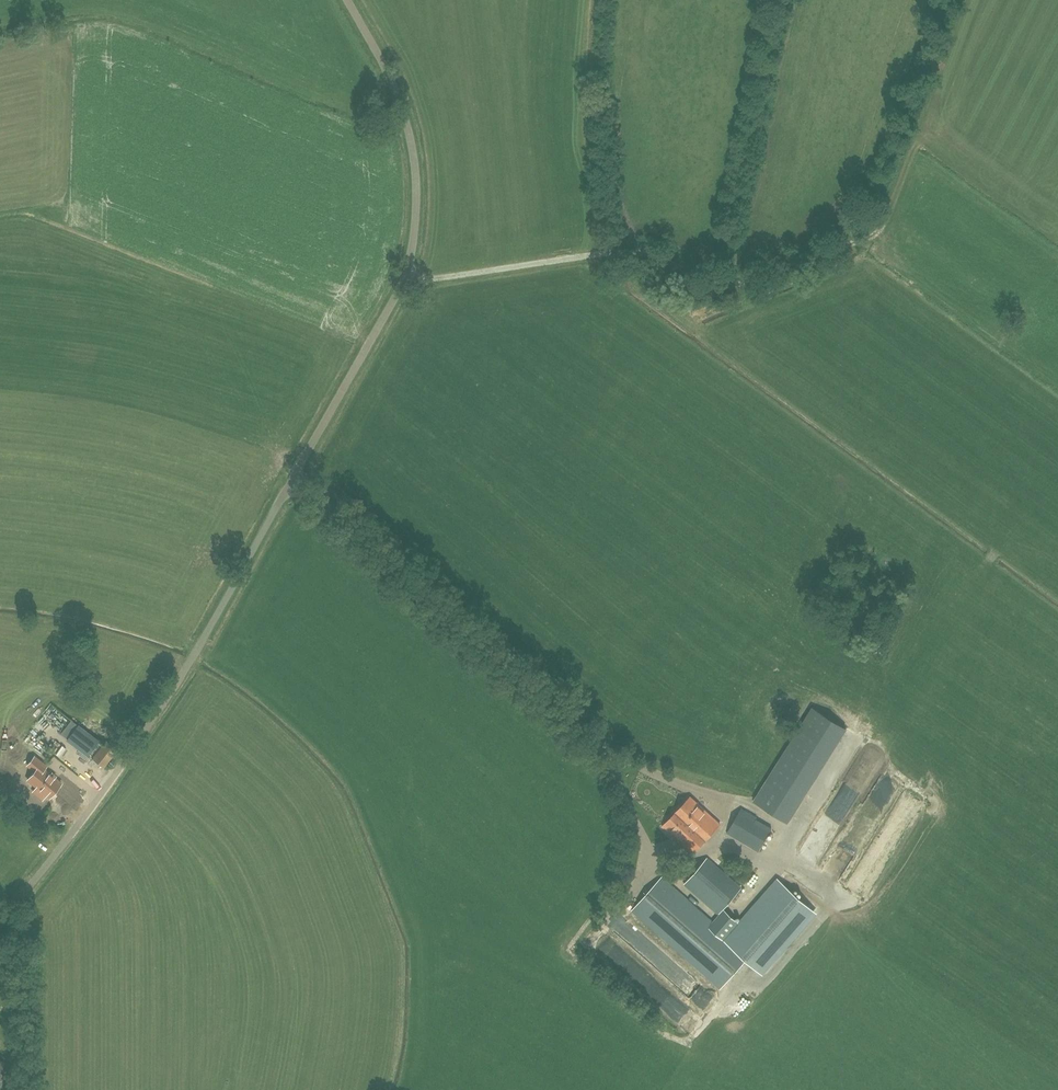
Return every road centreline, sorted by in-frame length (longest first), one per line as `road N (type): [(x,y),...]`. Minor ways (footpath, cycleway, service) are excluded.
road 1 (unclassified): [(0,923),(185,671),(405,275),(416,207),(412,150),(386,68),(347,0)]

